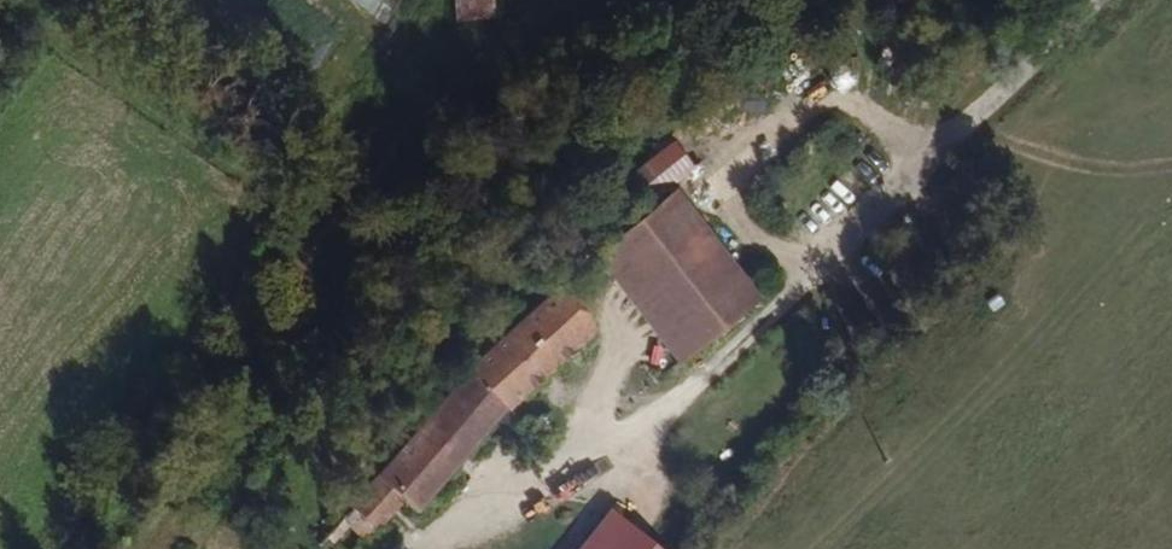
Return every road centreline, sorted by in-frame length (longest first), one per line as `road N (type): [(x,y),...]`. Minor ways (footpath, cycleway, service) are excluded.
road 1 (track): [(1126,0),(513,548)]
road 2 (track): [(39,0),(217,98),(362,120),(684,0)]

